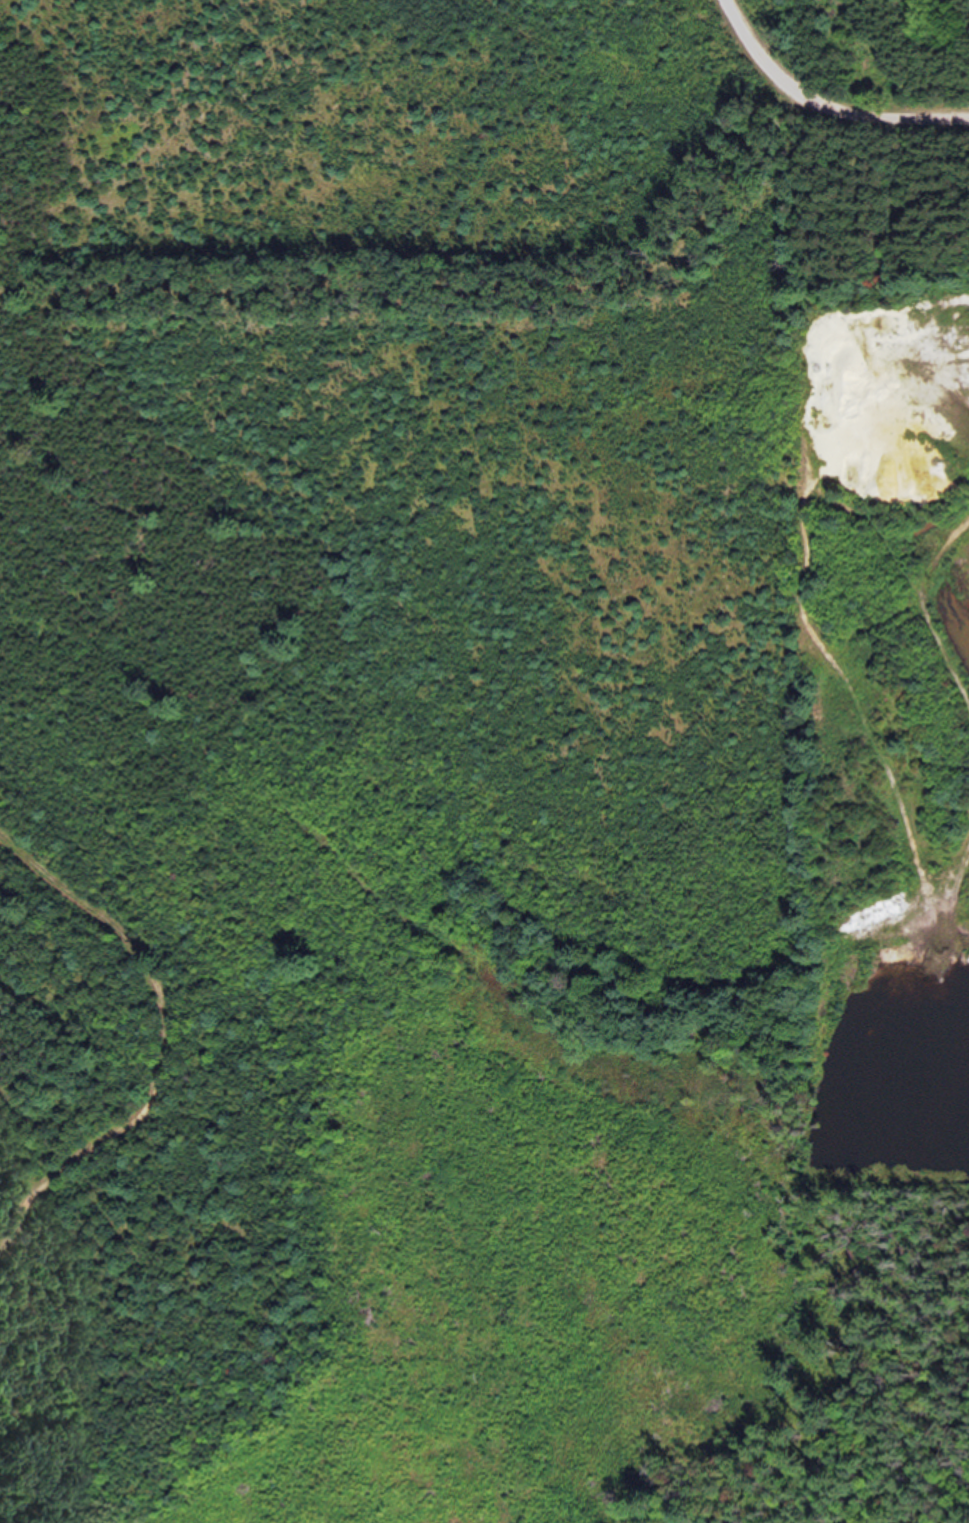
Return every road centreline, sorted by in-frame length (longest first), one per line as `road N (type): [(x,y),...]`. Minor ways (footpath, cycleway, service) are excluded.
road 1 (residential): [(968,124),(841,112),(786,80),(742,35),(723,0)]

